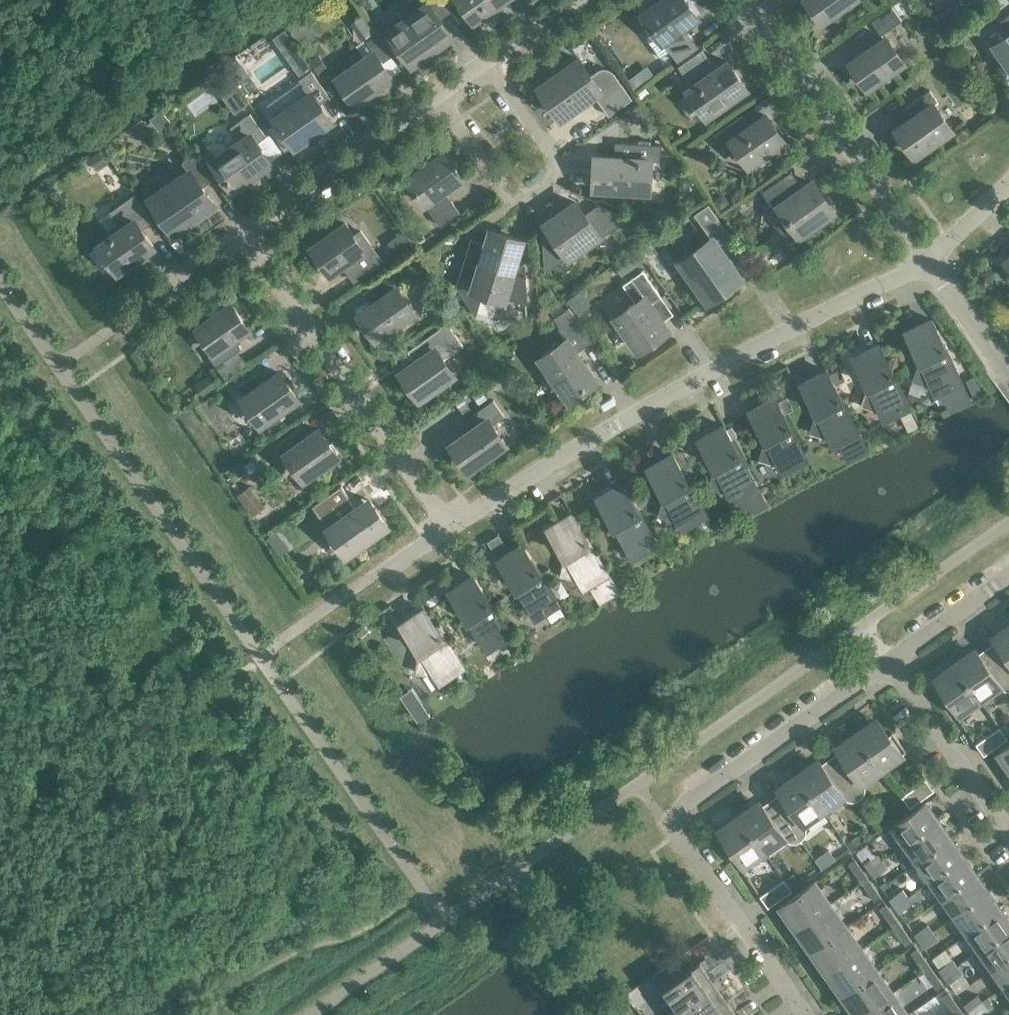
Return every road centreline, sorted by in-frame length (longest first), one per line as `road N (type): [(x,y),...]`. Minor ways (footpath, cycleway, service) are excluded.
road 1 (residential): [(928,261),(753,350),(449,527)]
road 2 (residential): [(449,527),(249,237)]
road 3 (residential): [(491,60),(556,158),(554,183),(529,201),(504,195),(436,96)]
road 4 (residential): [(928,261),(745,0)]
road 5 (residential): [(888,663),(694,800),(682,820)]
road 6 (residential): [(249,237),(436,96)]
road 7 (residential): [(805,1014),(686,856),(682,820)]
road 8 (residential): [(1008,838),(888,663)]
road 9 (residential): [(1008,579),(888,663)]
road 10 (residential): [(1008,372),(928,261)]

